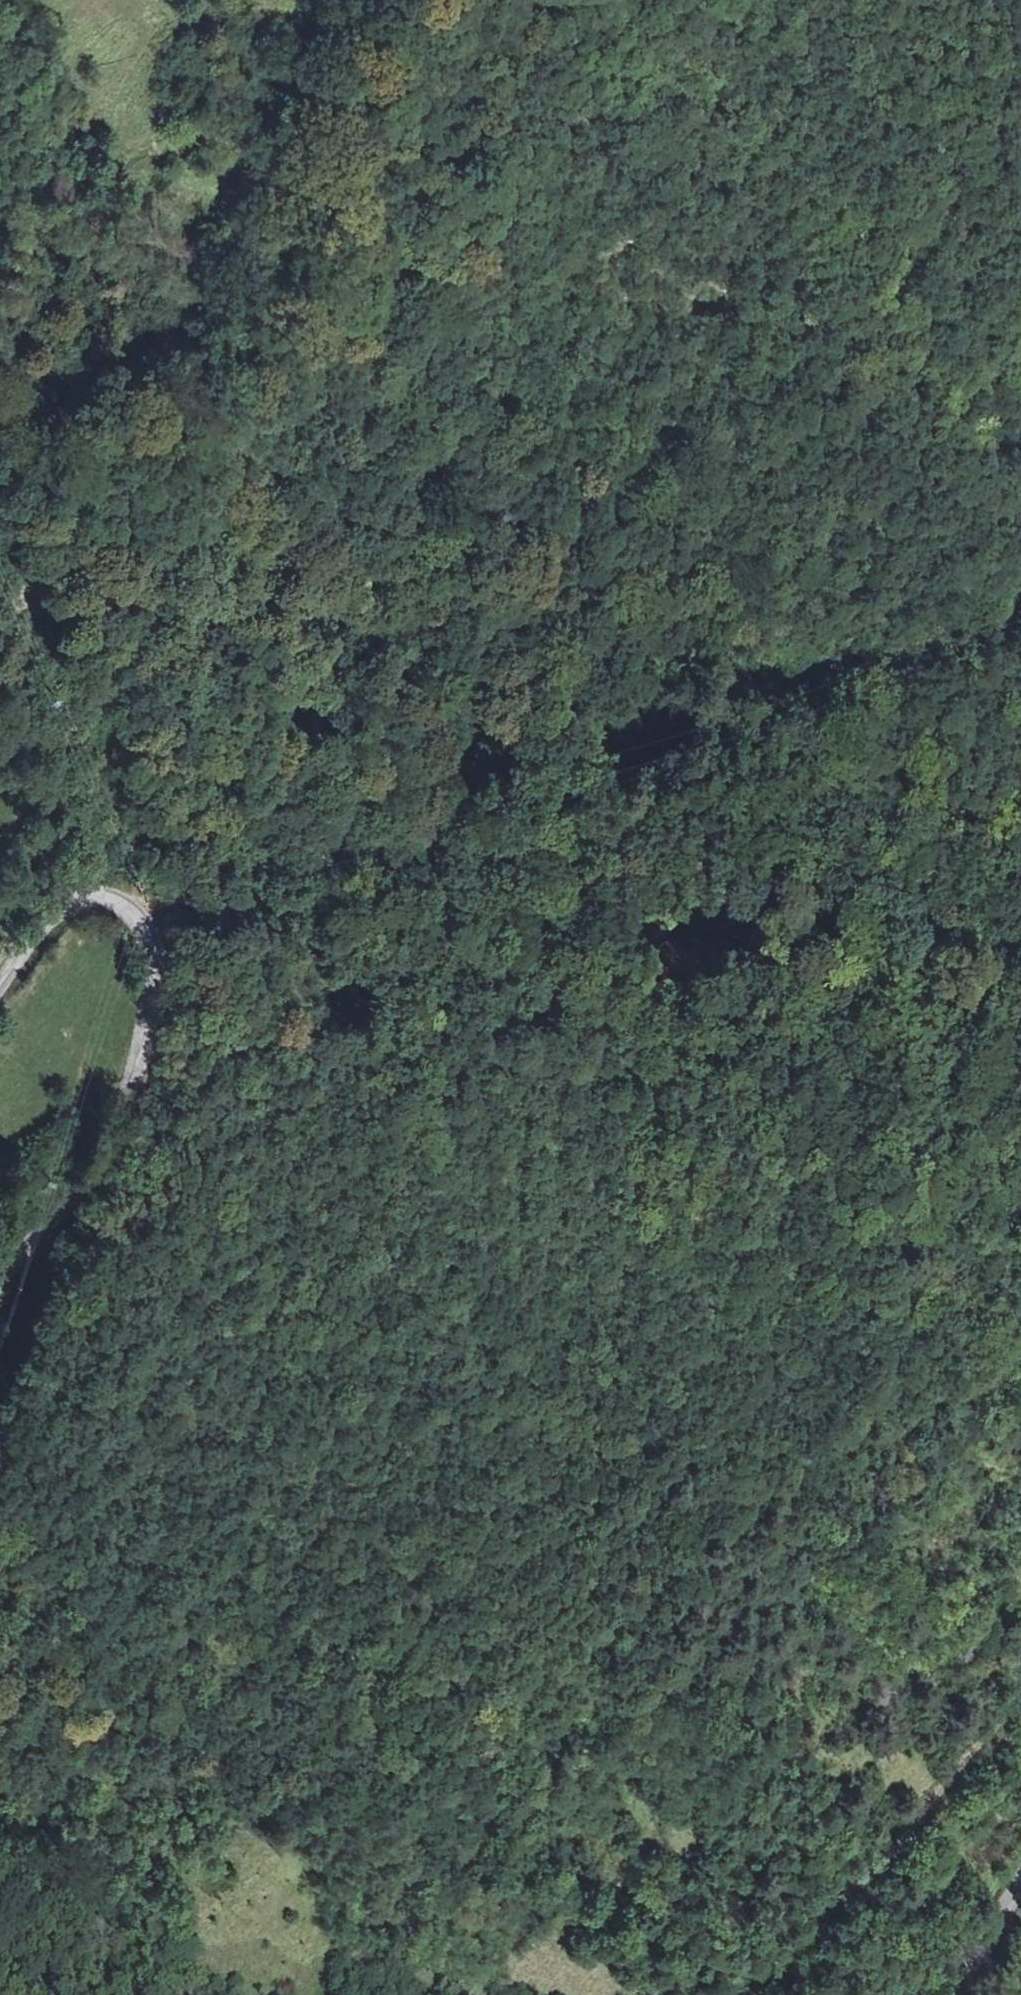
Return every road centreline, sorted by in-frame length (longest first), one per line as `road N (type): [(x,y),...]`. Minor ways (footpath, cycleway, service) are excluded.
road 1 (unclassified): [(0,1285),(114,1149),(130,1106),(152,979),(143,919),(92,895),(69,904),(0,985)]
road 2 (unclassified): [(1020,1889),(959,1994)]

